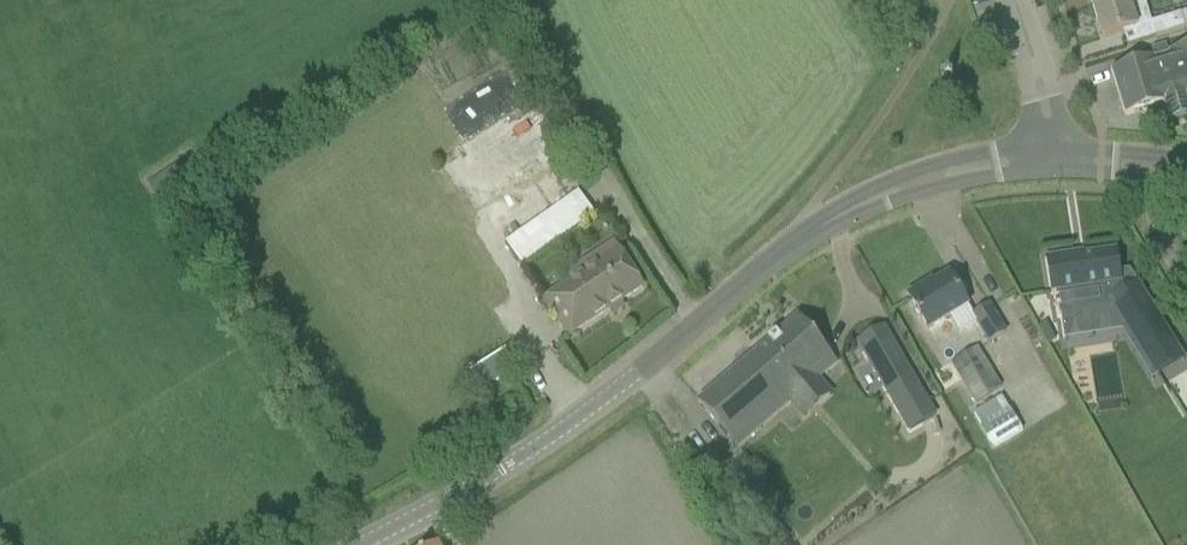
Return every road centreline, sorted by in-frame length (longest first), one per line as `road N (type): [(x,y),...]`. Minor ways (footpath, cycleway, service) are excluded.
road 1 (tertiary): [(361,544),(566,428),(826,217),(869,194),(1045,157)]
road 2 (unclassified): [(1045,157),(1042,92),(1006,0)]
road 3 (residential): [(1186,291),(1152,234),(1143,166)]

